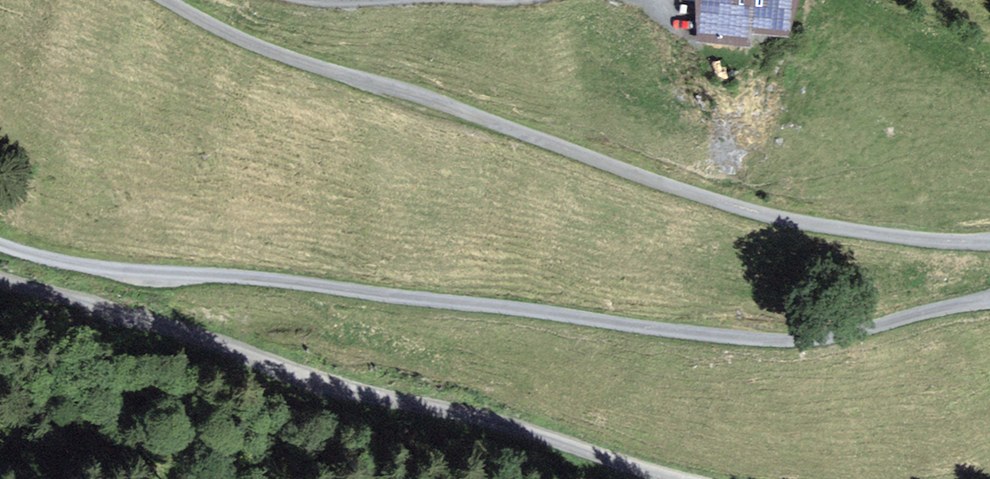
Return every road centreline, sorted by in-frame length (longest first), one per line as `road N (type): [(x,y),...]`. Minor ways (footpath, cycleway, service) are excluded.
road 1 (unclassified): [(989,299),(801,340),(749,338),(227,276),(68,265),(0,244)]
road 2 (unclassified): [(158,0),(291,60),(439,104),(687,195),(812,225),(989,245)]
road 3 (unclassified): [(0,282),(665,478)]
road 4 (track): [(843,0),(914,46),(989,80)]

